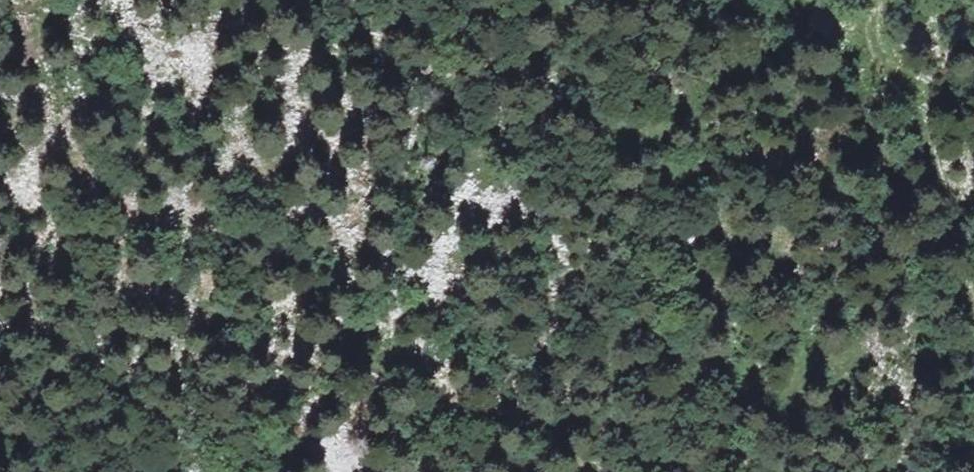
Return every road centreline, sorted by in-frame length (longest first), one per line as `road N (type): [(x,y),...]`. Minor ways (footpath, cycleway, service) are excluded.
road 1 (track): [(884,0),(887,49),(973,270)]

